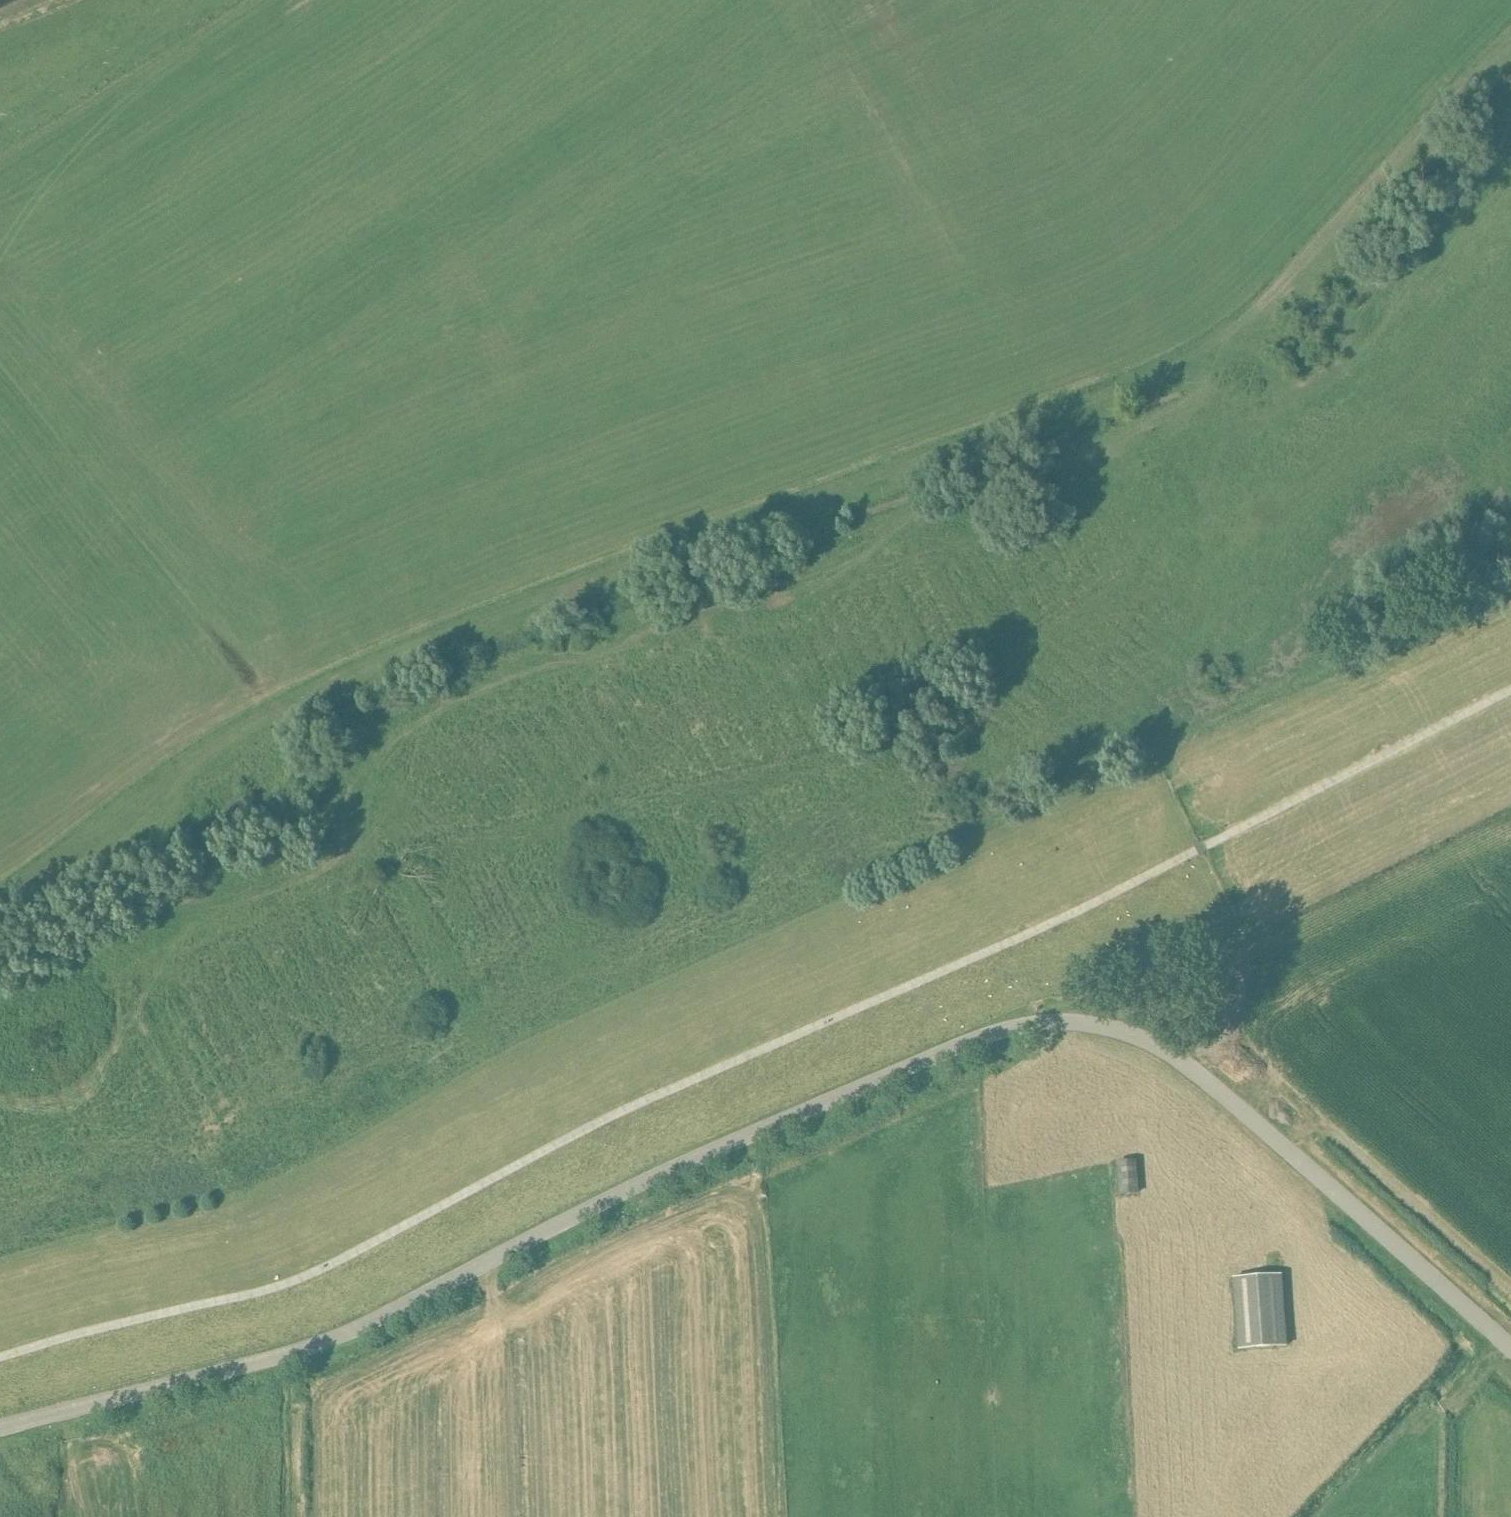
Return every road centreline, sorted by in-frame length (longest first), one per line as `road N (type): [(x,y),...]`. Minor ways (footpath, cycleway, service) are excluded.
road 1 (unclassified): [(0,1428),(317,1345),(400,1313),(744,1139),(981,1036),(1039,1024),(1112,1028),(1203,1077),(1510,1352)]

